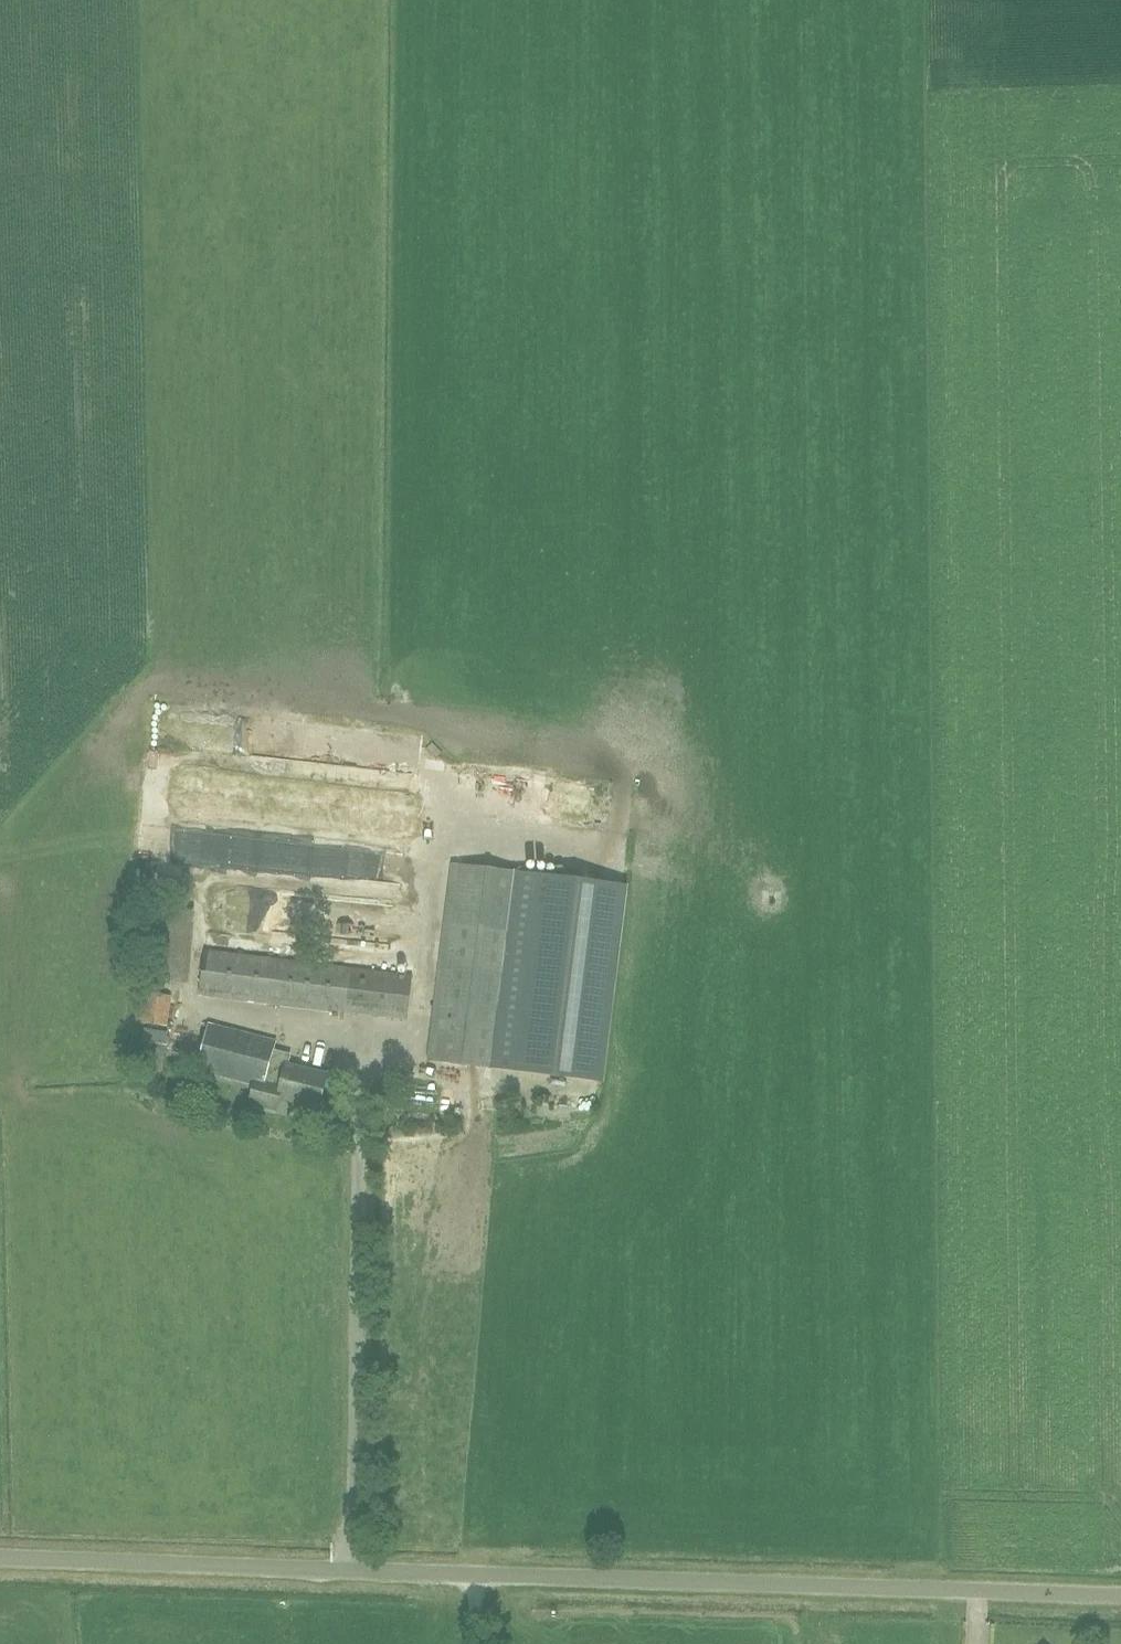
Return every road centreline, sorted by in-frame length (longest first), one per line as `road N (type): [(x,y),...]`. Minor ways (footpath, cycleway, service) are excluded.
road 1 (unclassified): [(1120,1594),(0,1559)]

